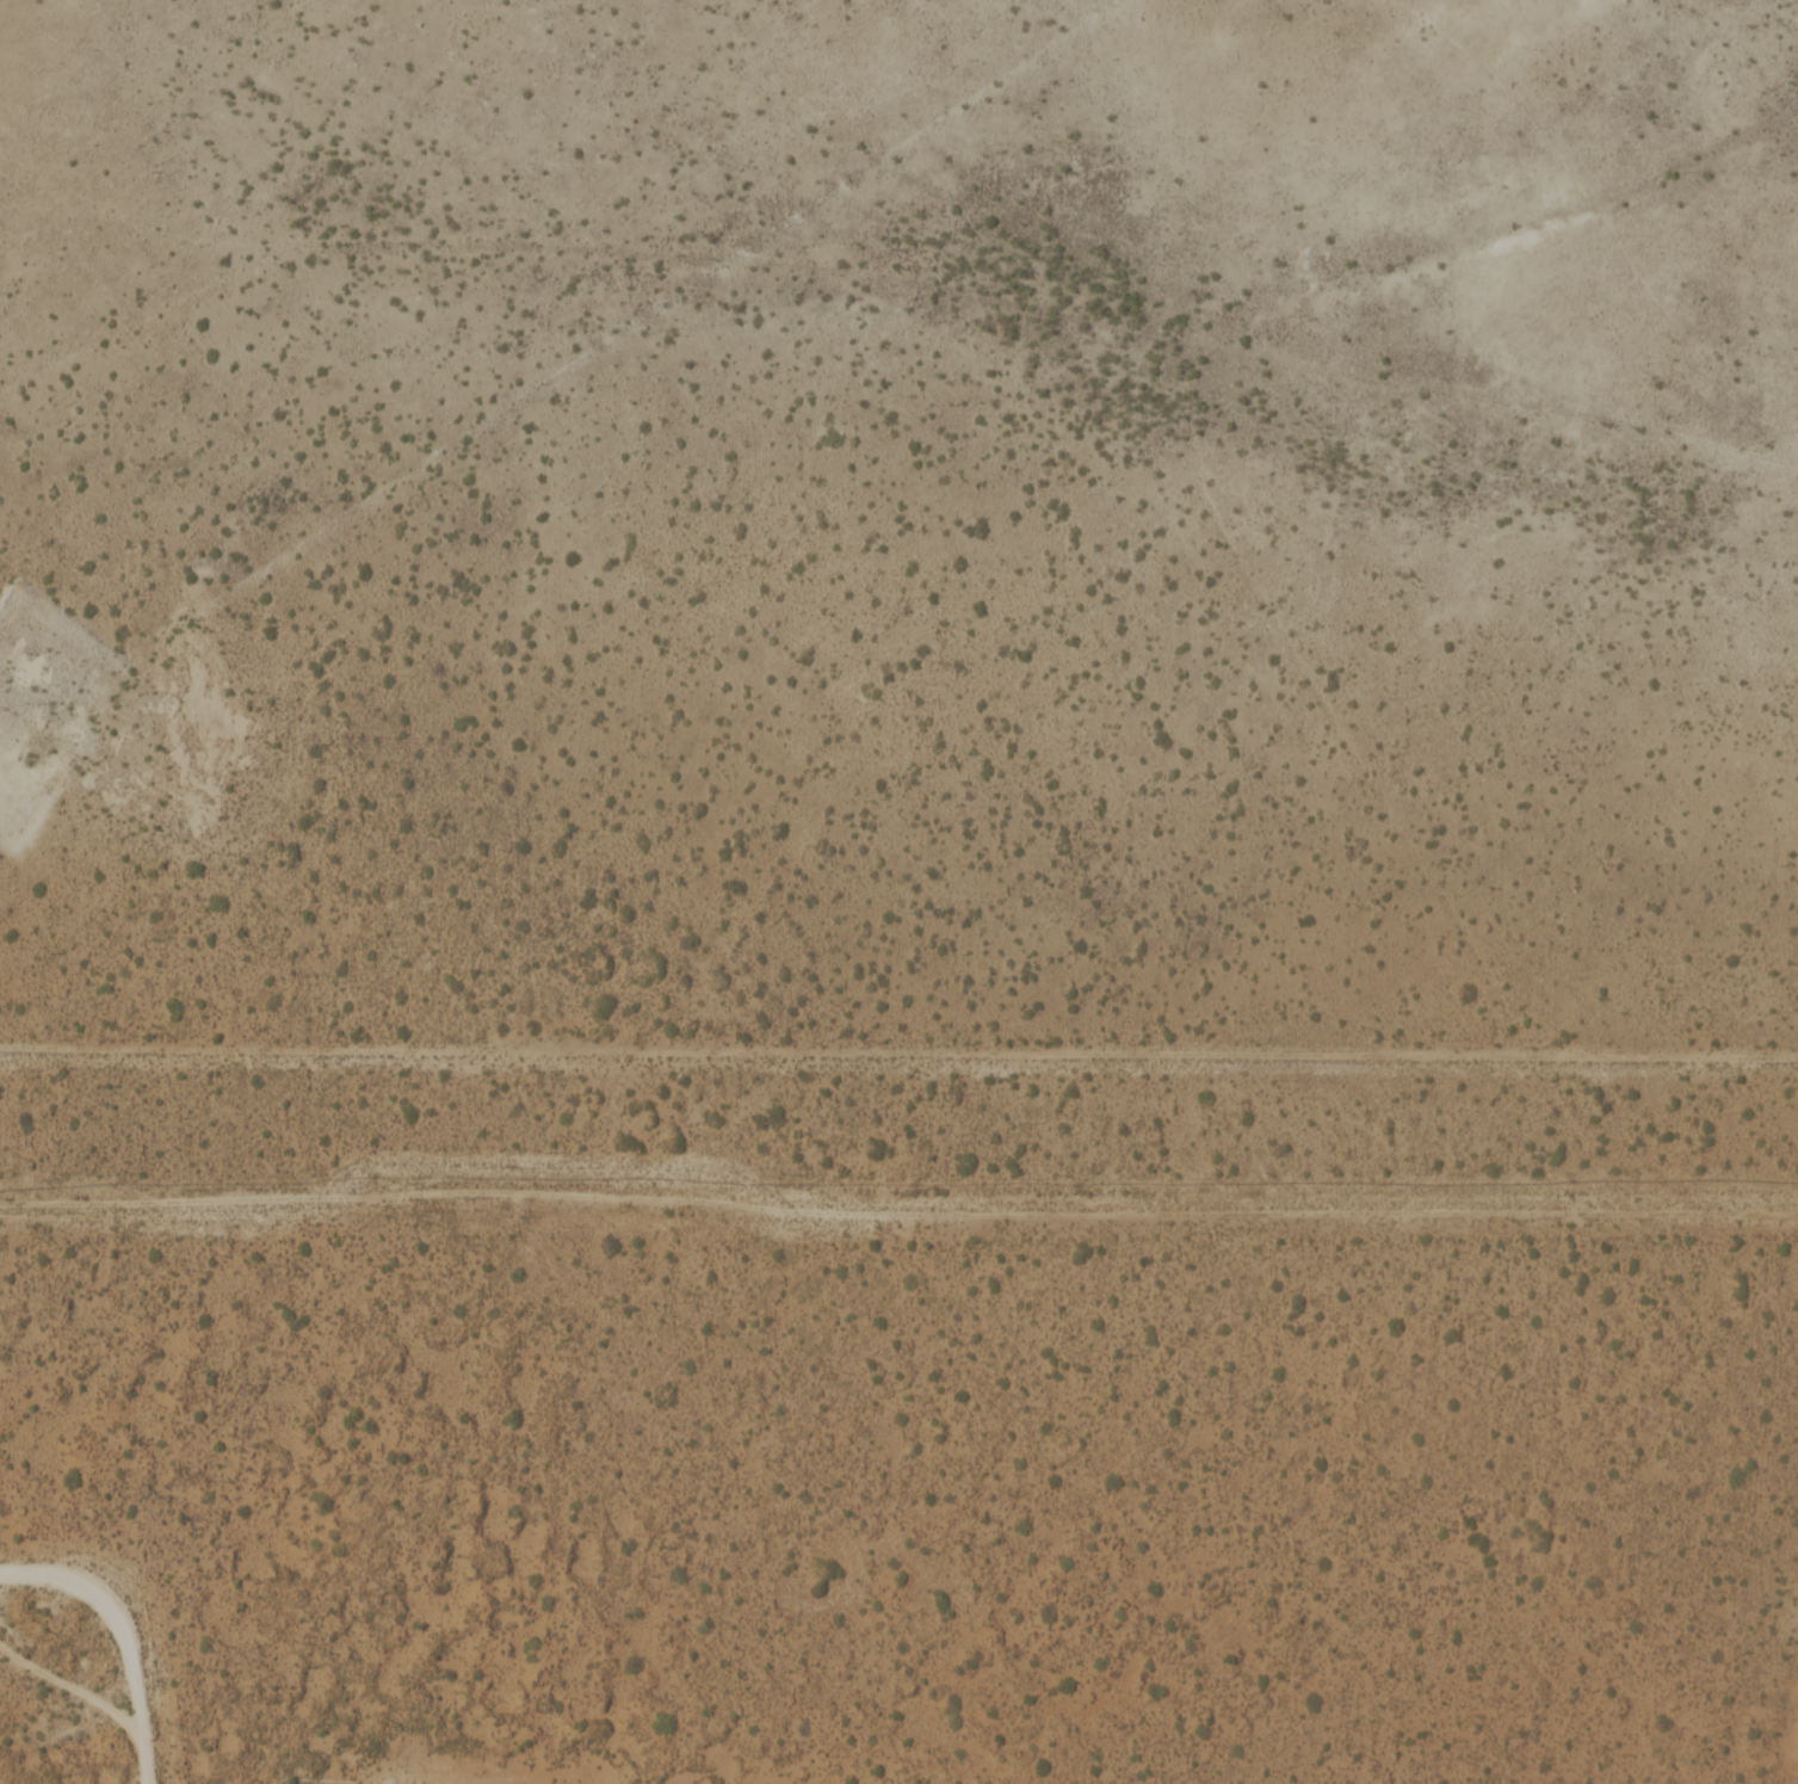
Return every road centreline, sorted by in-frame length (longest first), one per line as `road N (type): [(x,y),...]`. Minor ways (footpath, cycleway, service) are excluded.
road 1 (residential): [(152,1783),(117,1612),(87,1584),(0,1574)]

